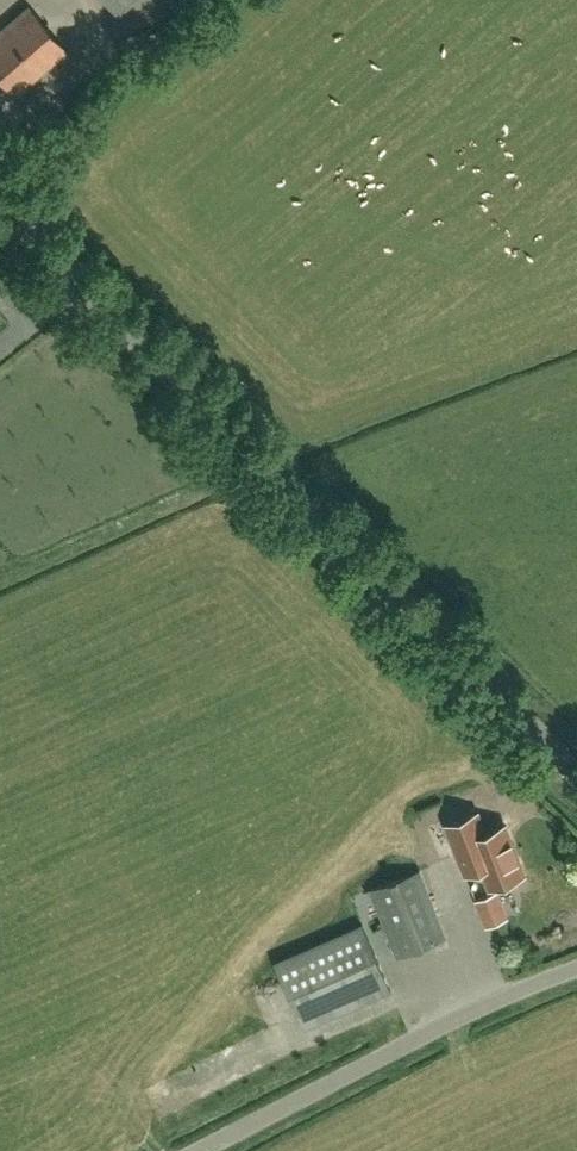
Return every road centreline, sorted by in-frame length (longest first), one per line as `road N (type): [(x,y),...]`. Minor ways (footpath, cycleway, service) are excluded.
road 1 (unclassified): [(576,778),(0,208)]
road 2 (unclassified): [(202,1150),(576,968)]

